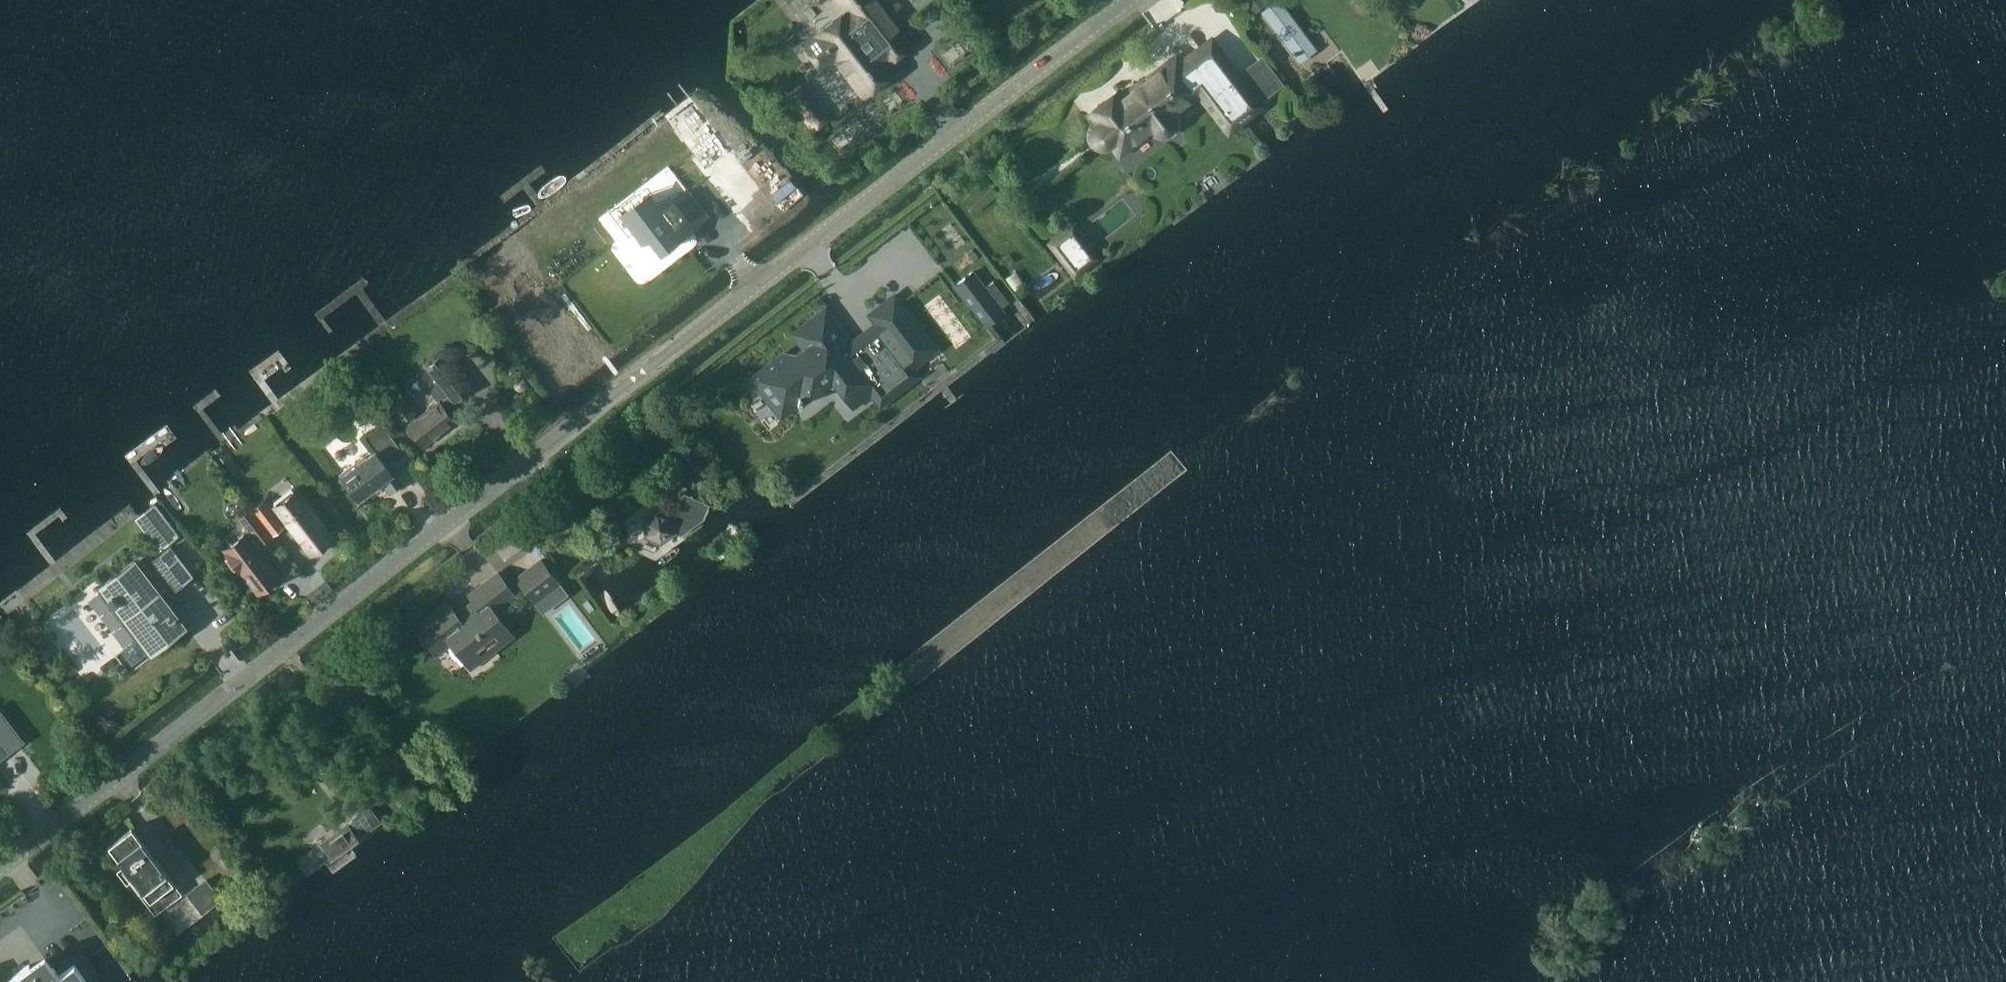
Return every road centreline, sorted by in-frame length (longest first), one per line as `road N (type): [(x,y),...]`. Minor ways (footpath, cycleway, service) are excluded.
road 1 (residential): [(0,867),(1128,0)]

